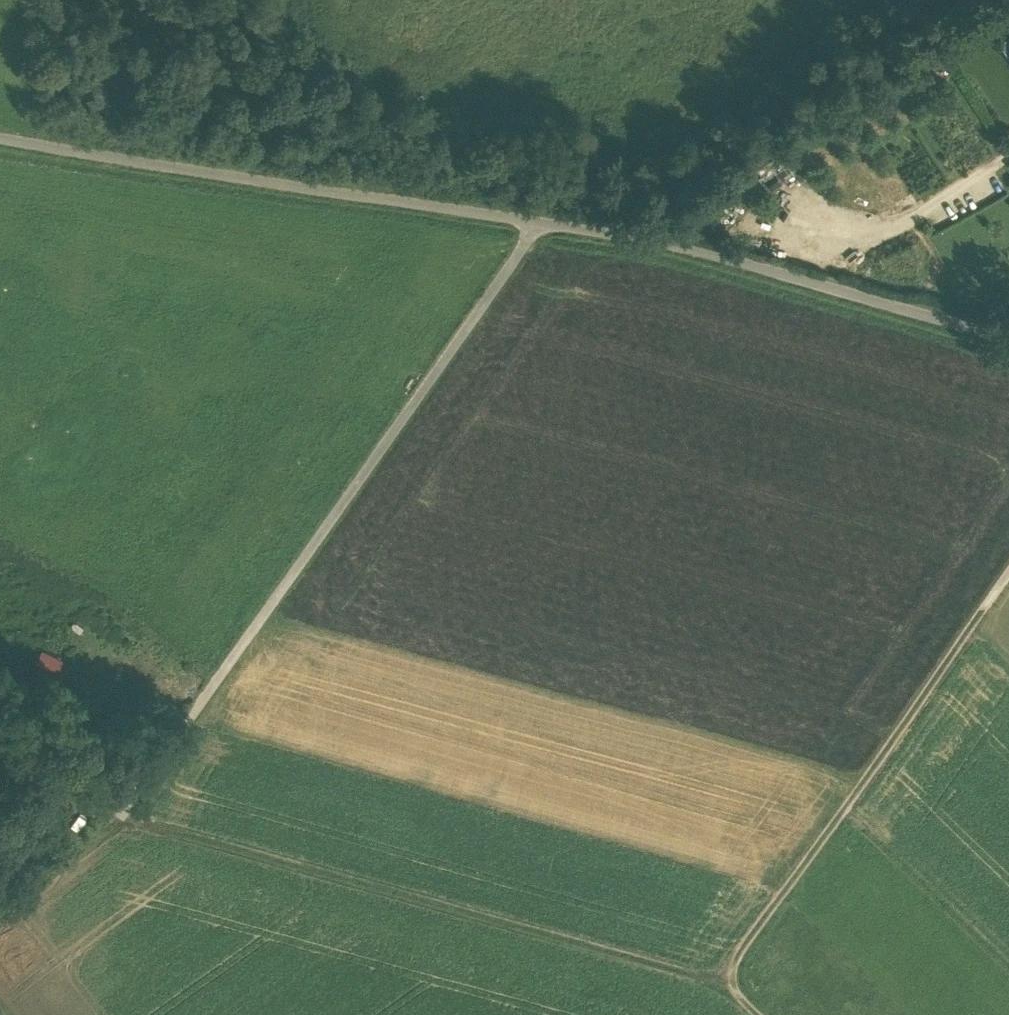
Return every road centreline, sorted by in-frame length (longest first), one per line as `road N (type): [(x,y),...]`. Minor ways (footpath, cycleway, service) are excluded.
road 1 (track): [(538,223),(118,816)]
road 2 (track): [(118,816),(721,984)]
road 3 (track): [(0,137),(538,223)]
road 4 (track): [(1008,574),(721,984)]
road 5 (track): [(538,223),(687,250),(994,333)]
road 6 (track): [(0,903),(118,816)]

